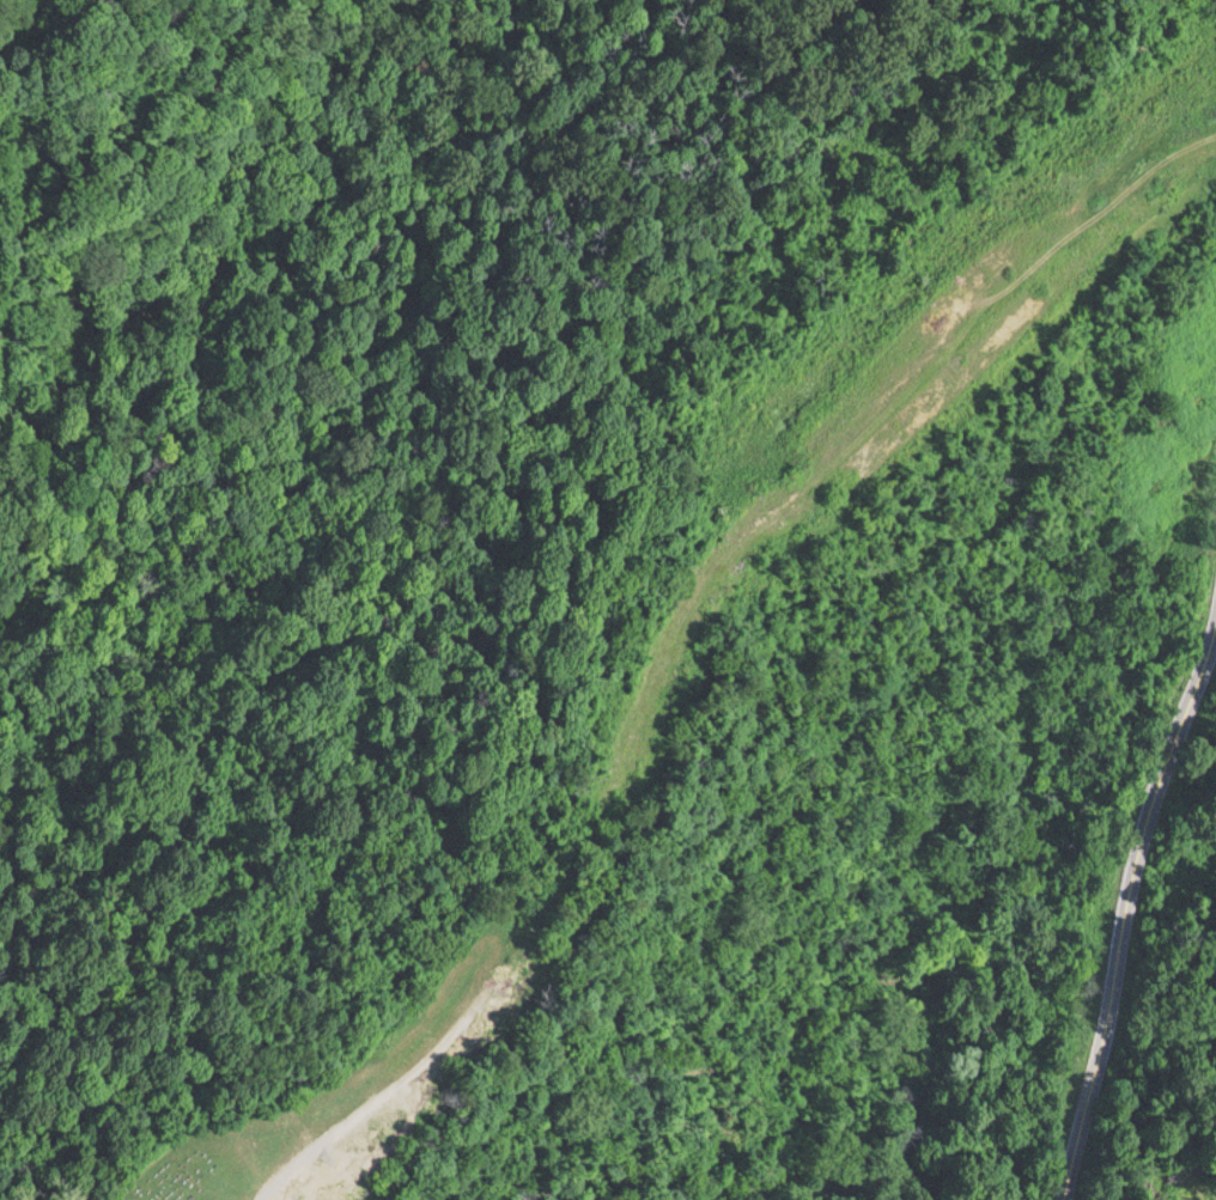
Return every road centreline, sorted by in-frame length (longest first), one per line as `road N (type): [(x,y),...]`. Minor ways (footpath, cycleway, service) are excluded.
road 1 (tertiary): [(1059,1199),(1132,853),(1215,605)]

